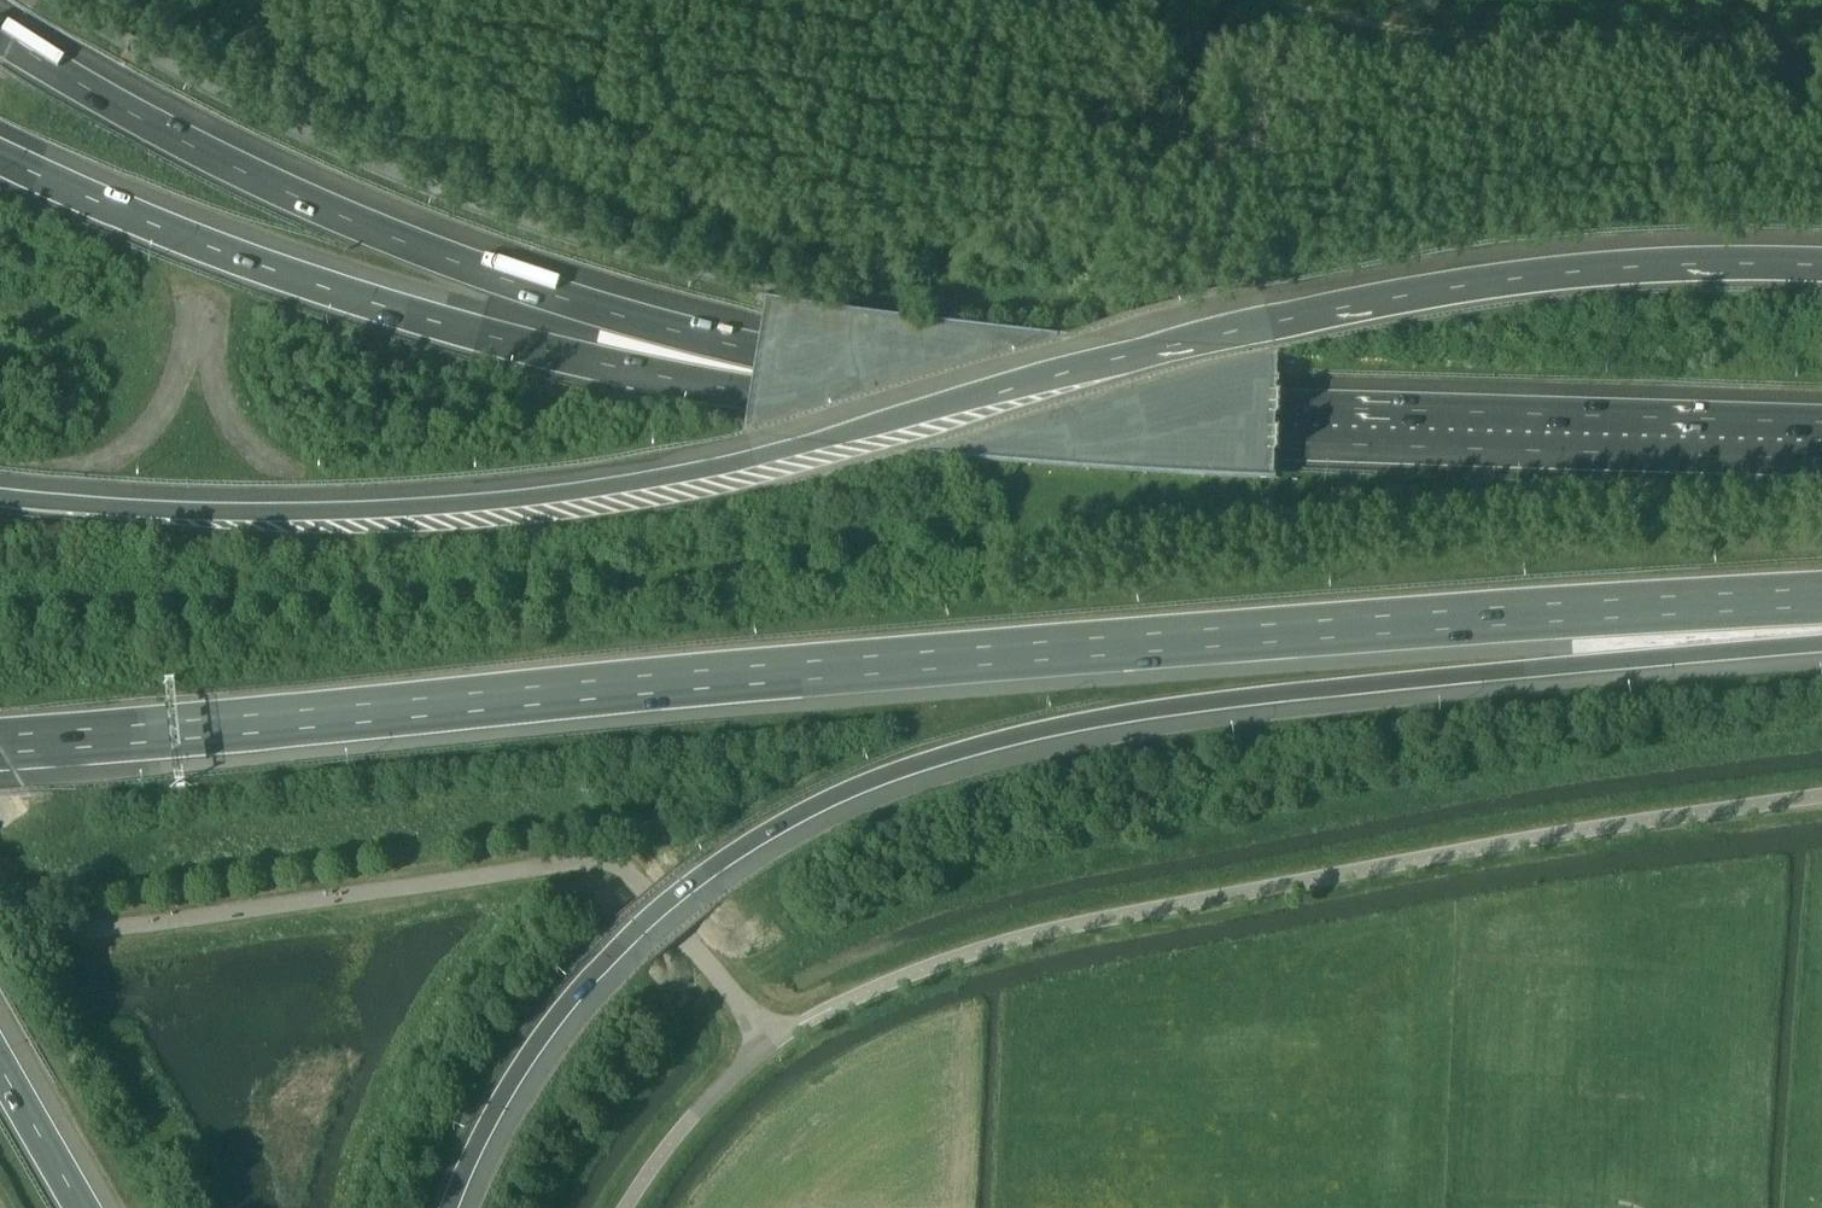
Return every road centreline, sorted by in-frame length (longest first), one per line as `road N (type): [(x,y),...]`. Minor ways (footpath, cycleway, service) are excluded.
road 1 (motorway): [(1821,268),(1609,268),(1475,283),(1275,323),(753,462),(481,507),(266,515),(0,500)]
road 2 (motorway): [(0,748),(868,665),(1821,598)]
road 3 (motorway): [(450,1207),(538,1039),(584,981),(686,885),(771,826),(858,786),(966,749),(1208,702),(1821,640)]
road 4 (motorway): [(986,404),(593,308),(421,251),(263,181),(0,37)]
road 5 (motorway): [(986,404),(749,391),(557,353),(283,272),(0,157)]
road 6 (motorway): [(1821,439),(986,404)]
road 7 (motorway): [(85,1207),(0,1060)]

